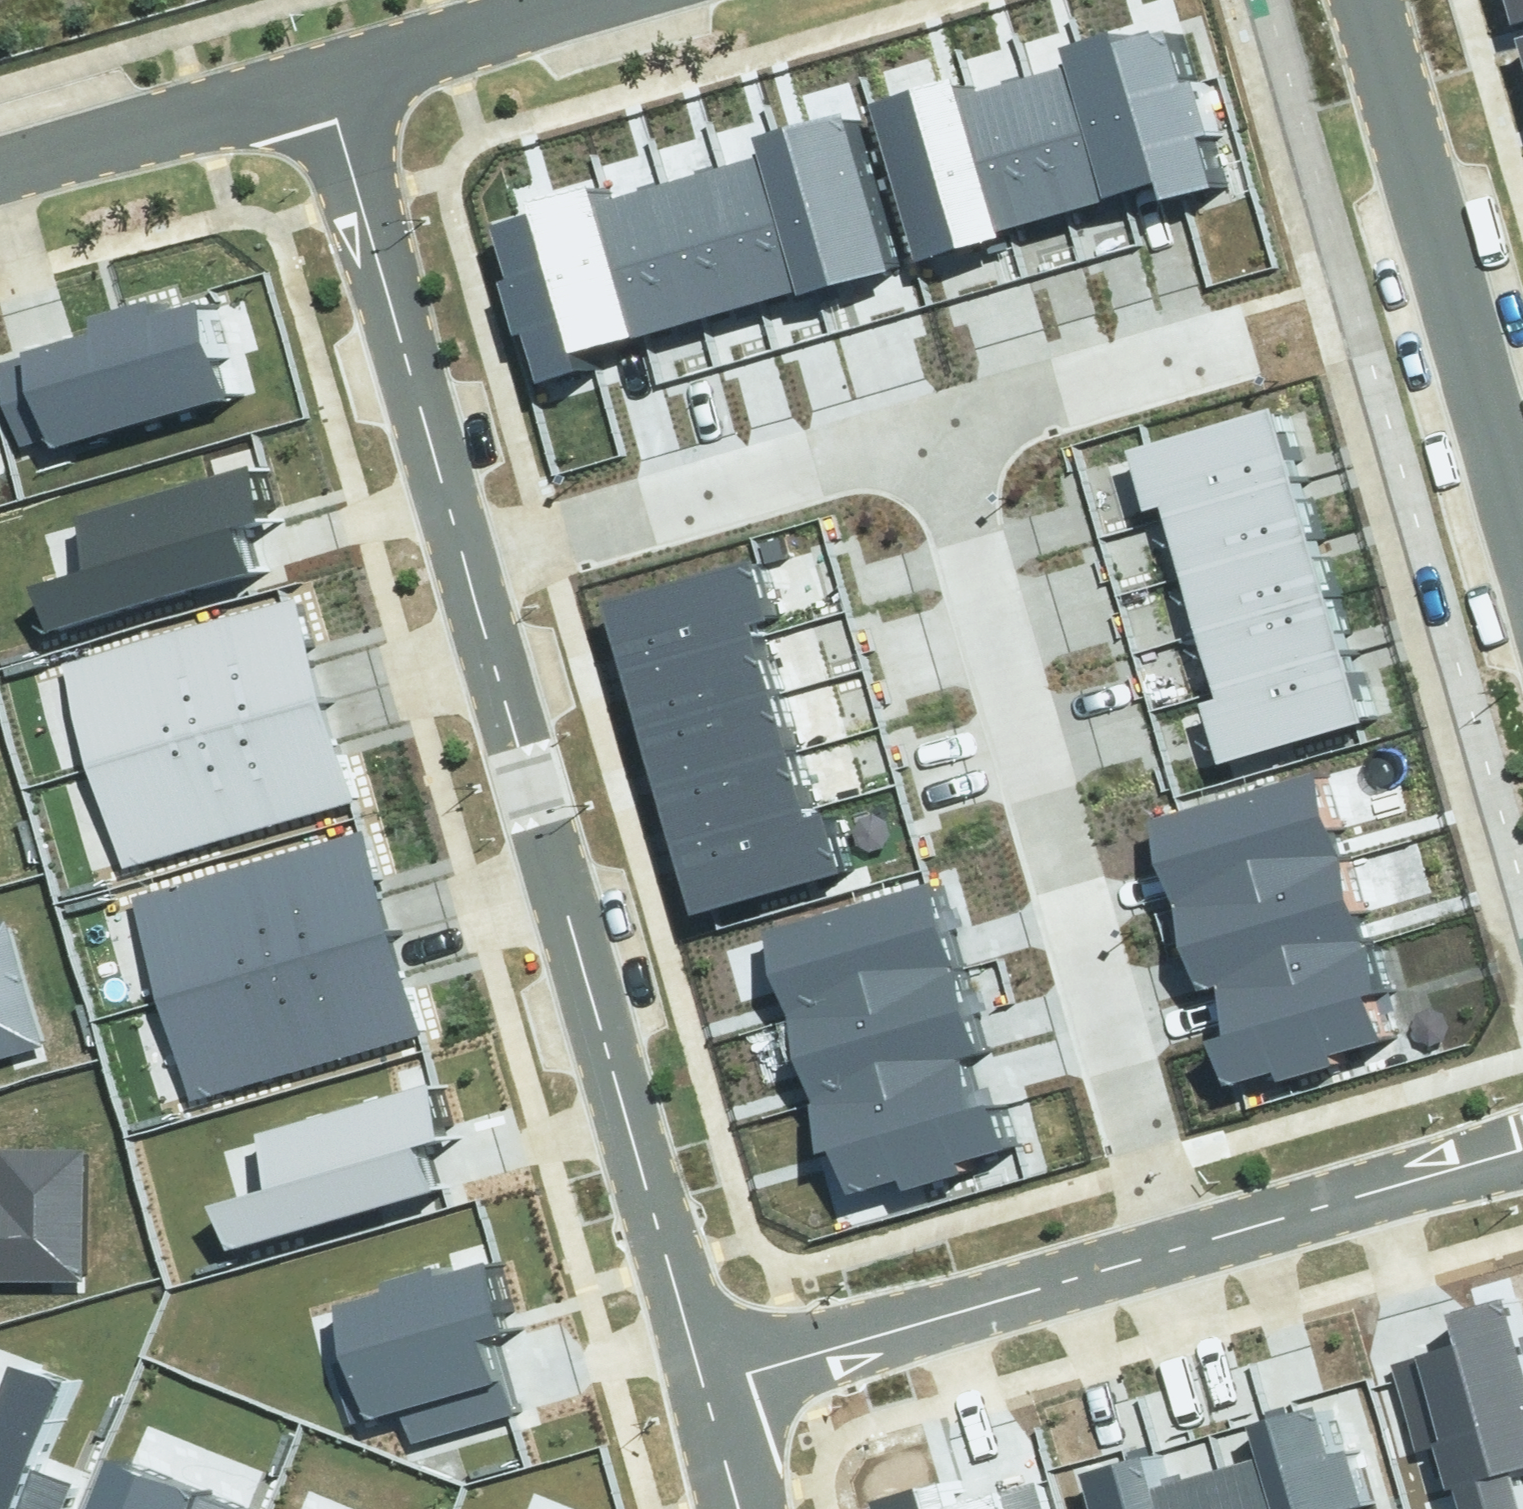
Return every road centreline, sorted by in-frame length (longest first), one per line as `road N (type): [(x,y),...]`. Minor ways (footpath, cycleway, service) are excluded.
road 1 (residential): [(942,432),(1150,1247)]
road 2 (residential): [(465,563),(718,1362)]
road 3 (residential): [(1365,0),(1522,558)]
road 4 (residential): [(312,79),(465,563)]
road 5 (residential): [(465,563),(942,432)]
road 6 (residential): [(718,1362),(1150,1247)]
road 7 (residential): [(1150,1247),(1522,1134)]
road 8 (residential): [(0,168),(312,79)]
road 9 (residential): [(942,432),(1239,351)]
road 10 (residential): [(312,79),(592,0)]
road 11 (residential): [(718,1362),(748,1508)]

